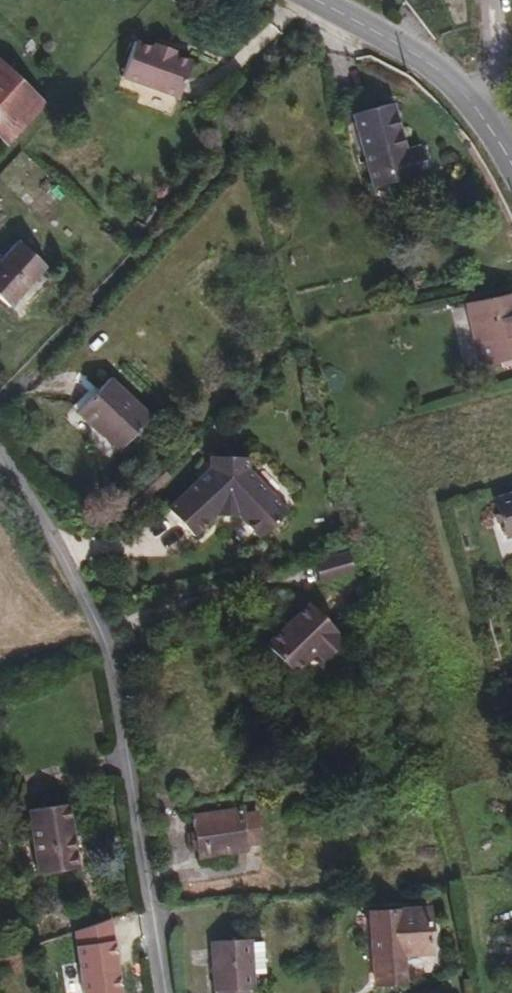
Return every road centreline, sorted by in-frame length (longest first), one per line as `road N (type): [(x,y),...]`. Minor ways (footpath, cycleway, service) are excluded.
road 1 (residential): [(158,992),(103,628),(0,451)]
road 2 (tertiary): [(472,99),(433,64),(319,0)]

